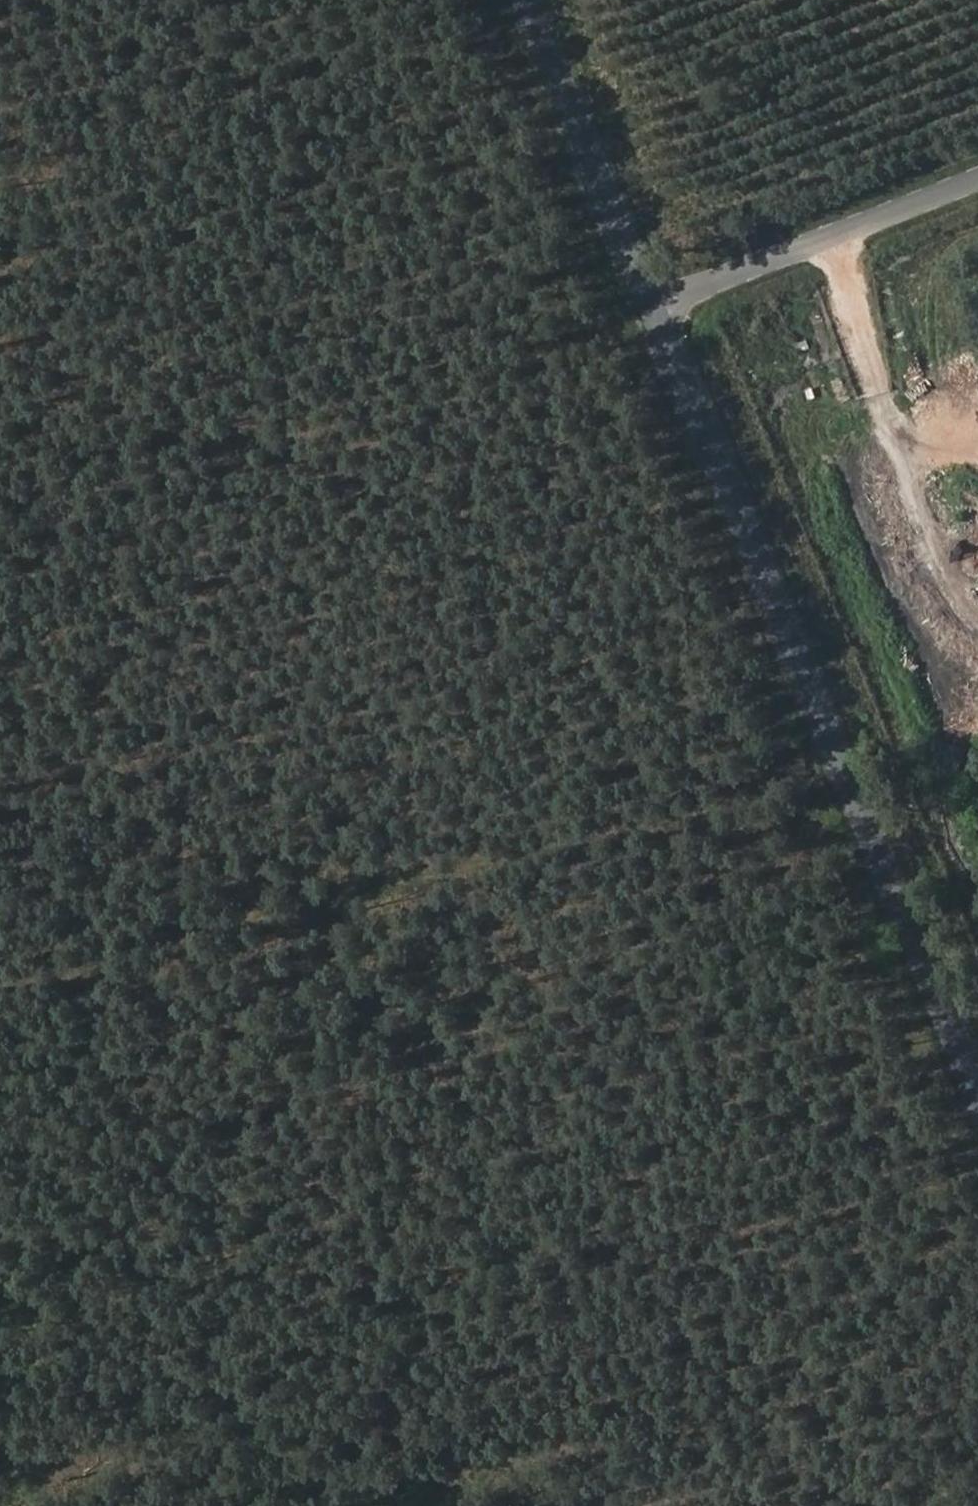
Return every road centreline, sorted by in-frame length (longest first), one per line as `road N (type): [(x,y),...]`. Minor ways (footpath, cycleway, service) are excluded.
road 1 (tertiary): [(653,305),(977,1090)]
road 2 (tertiary): [(653,305),(977,179)]
road 3 (tertiary): [(527,0),(653,305)]

